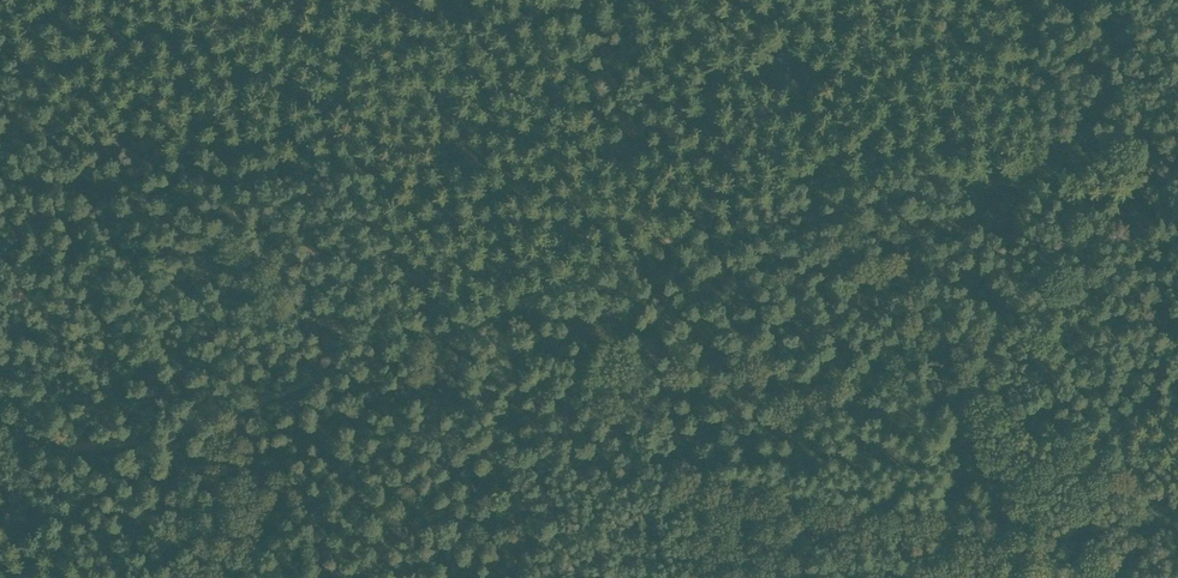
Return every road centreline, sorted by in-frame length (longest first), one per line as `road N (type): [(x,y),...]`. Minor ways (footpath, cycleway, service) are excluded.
road 1 (track): [(0,414),(64,443),(100,445),(184,429),(810,183),(874,172),(979,179)]
road 2 (track): [(521,577),(509,307)]
road 3 (track): [(979,179),(1177,231)]

